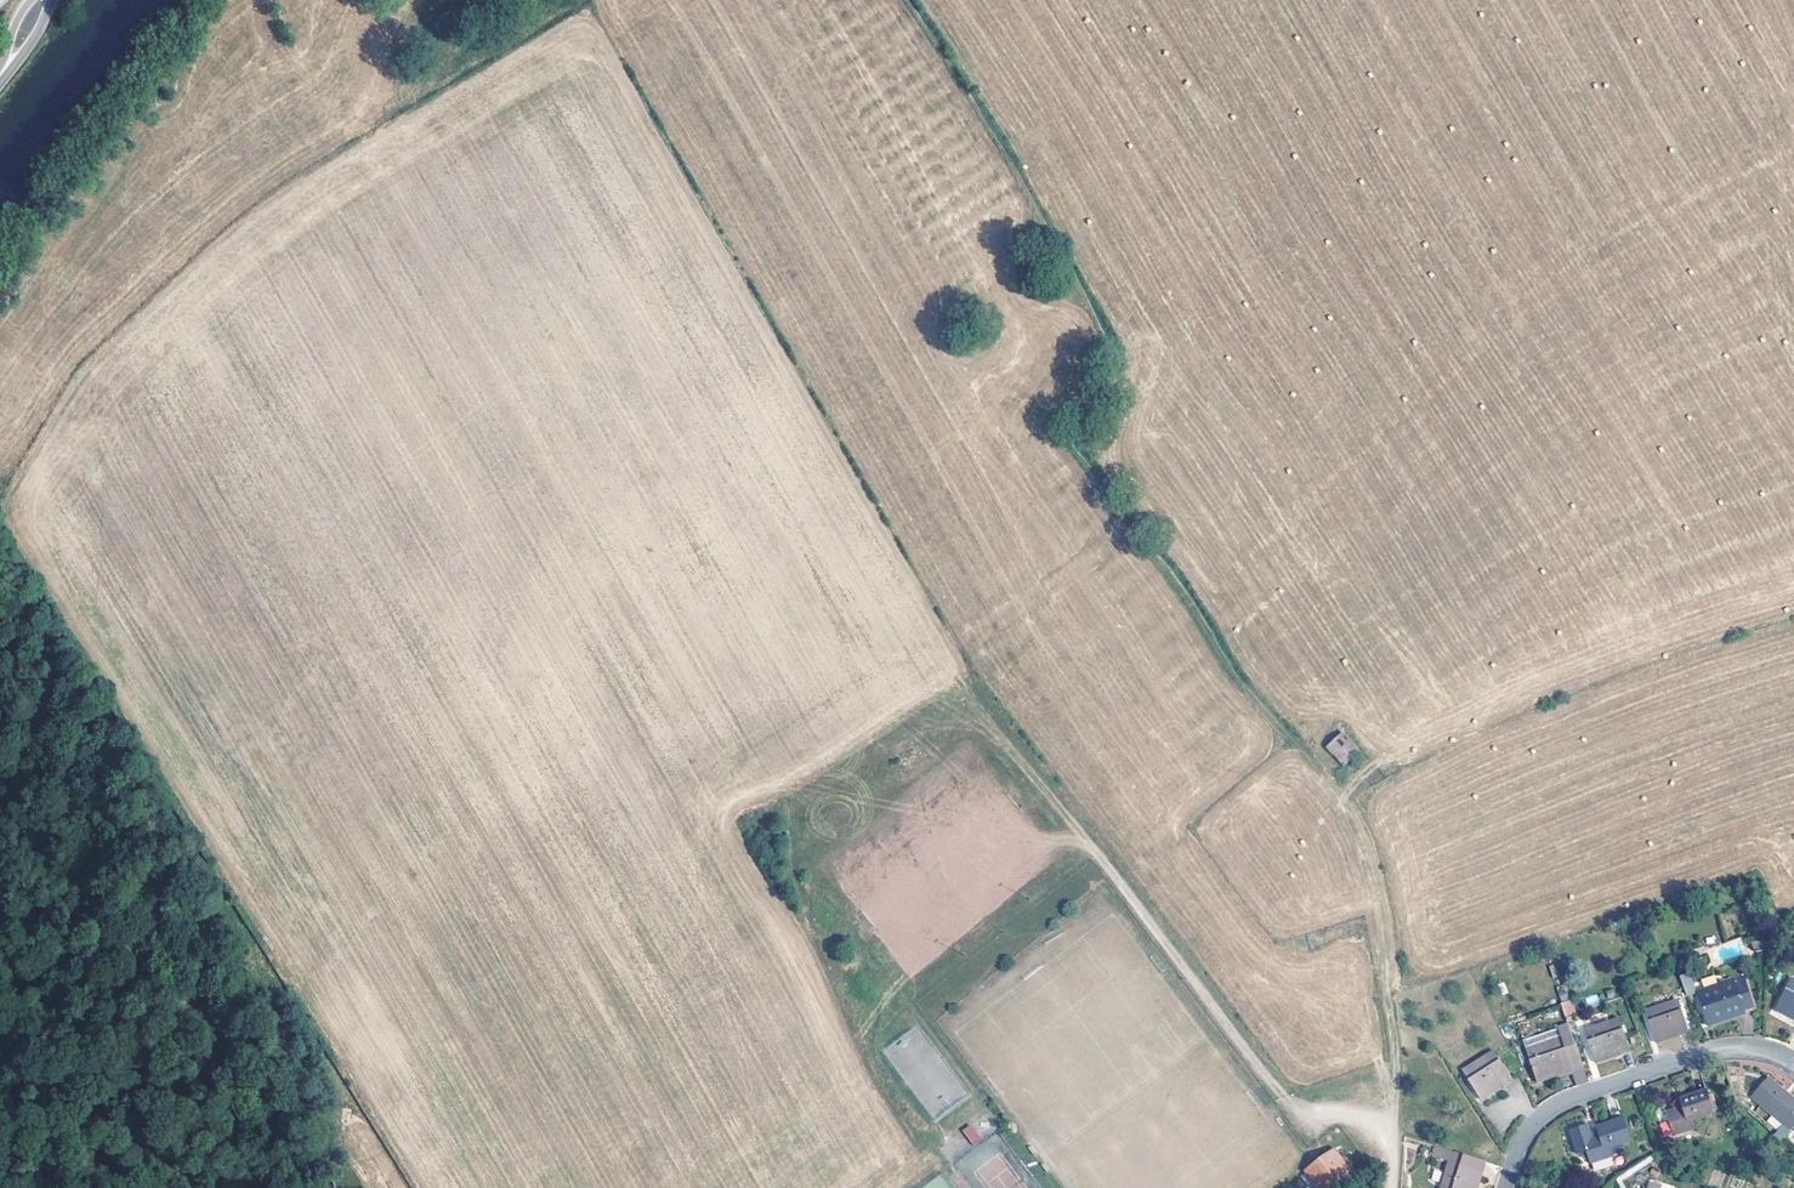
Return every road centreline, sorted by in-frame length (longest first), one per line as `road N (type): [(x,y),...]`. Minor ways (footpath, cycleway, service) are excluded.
road 1 (unclassified): [(1390,1187),(1385,1140),(1359,1122),(1293,1107),(1089,849)]
road 2 (track): [(1385,1140),(1395,1111),(1395,1038),(1377,915),(1343,802)]
road 3 (residential): [(1508,1187),(1521,1145),(1550,1112),(1588,1093),(1736,1050),(1772,1052),(1793,1066)]

